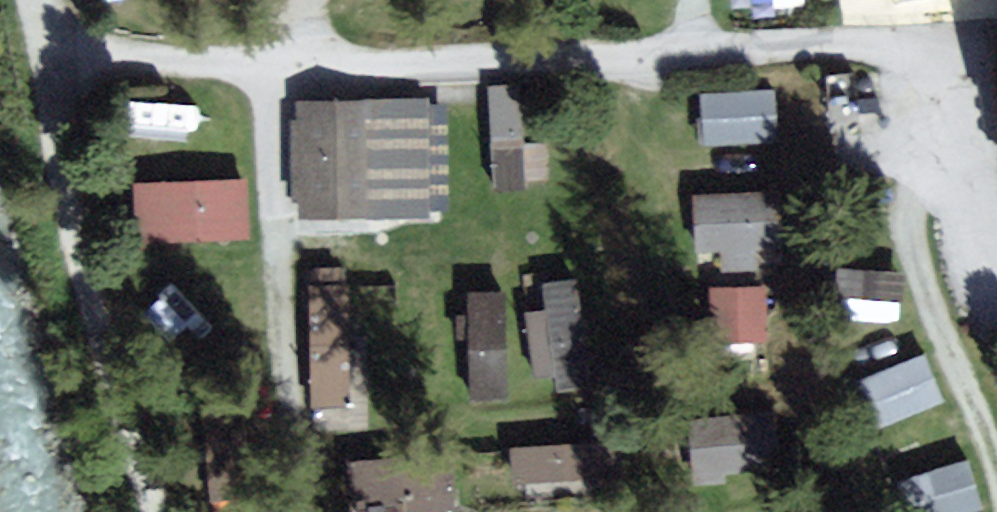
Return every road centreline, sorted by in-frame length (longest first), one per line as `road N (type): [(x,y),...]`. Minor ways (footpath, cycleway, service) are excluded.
road 1 (residential): [(51,51),(259,66),(305,57),(644,59),(708,45),(835,42),(902,56),(925,88),(940,174),(977,255),(996,269)]
road 2 (track): [(259,66),(282,247),(281,421),(322,444),(638,419)]
road 3 (track): [(40,0),(115,391),(154,511)]
road 4 (track): [(940,174),(916,188),(909,210),(914,248),(996,461)]

